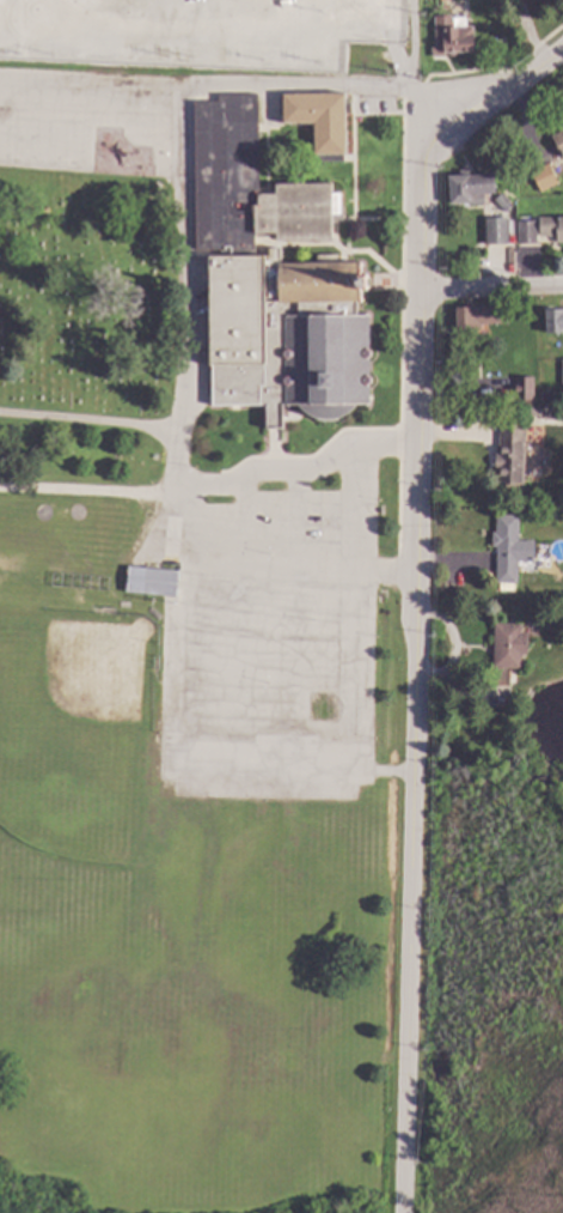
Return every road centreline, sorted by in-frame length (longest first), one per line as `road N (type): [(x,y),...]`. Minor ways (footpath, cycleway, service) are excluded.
road 1 (residential): [(430,101),(401,1212)]
road 2 (residential): [(562,44),(509,83),(430,101)]
road 3 (residential): [(421,289),(562,284)]

